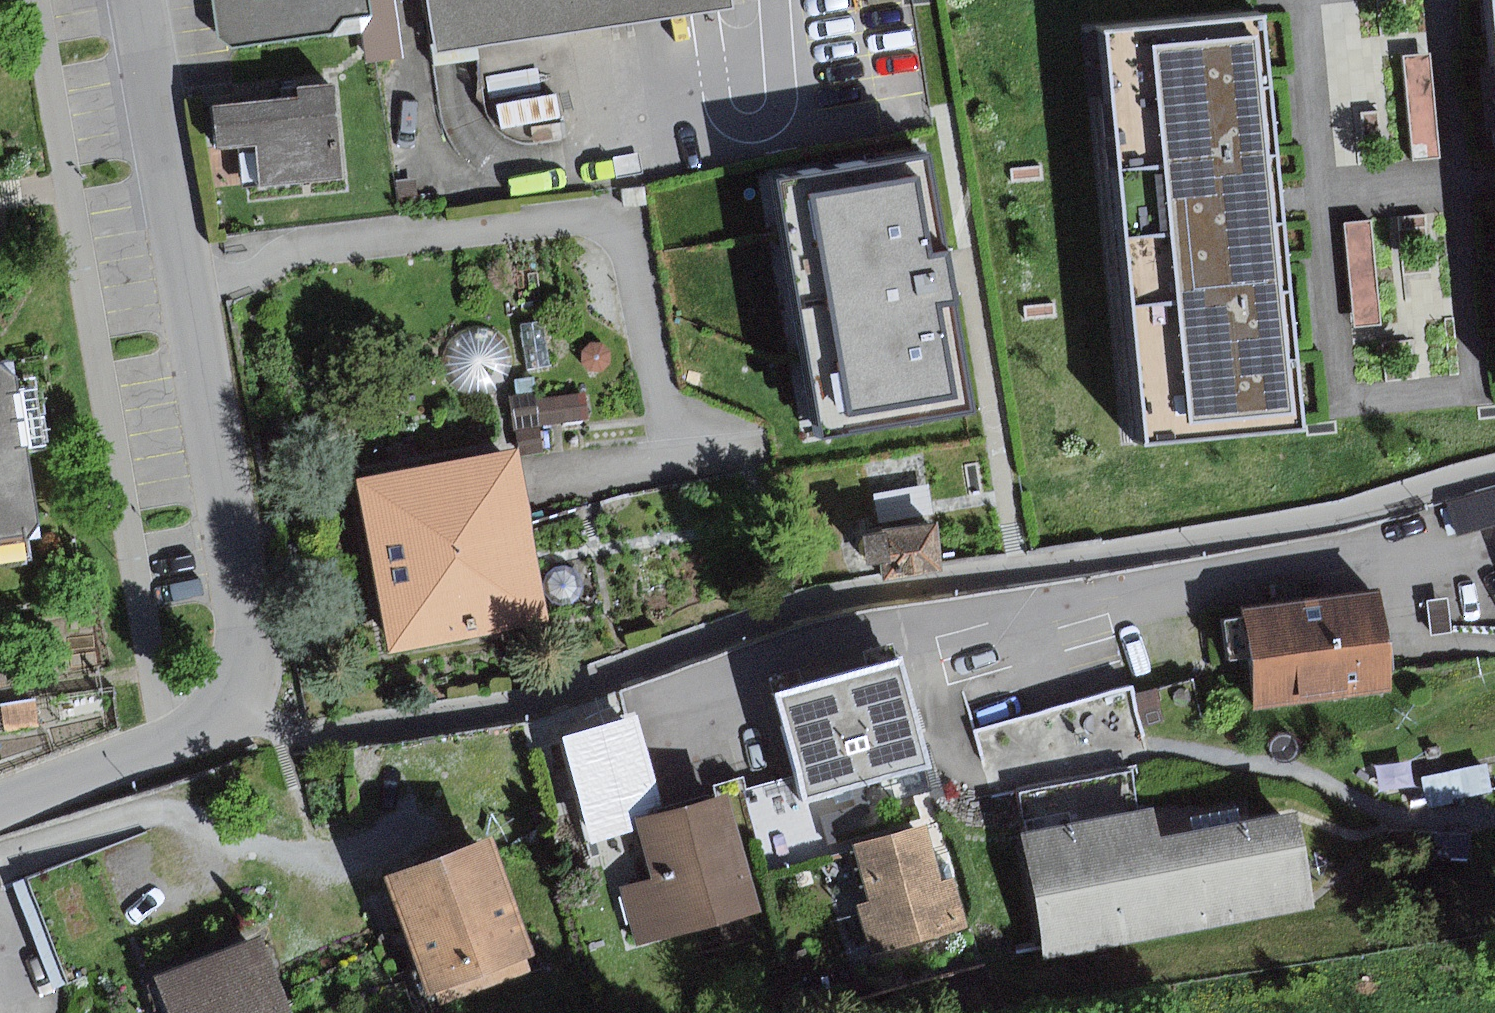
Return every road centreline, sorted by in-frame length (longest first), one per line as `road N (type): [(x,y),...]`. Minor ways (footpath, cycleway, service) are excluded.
road 1 (residential): [(0,805),(193,730),(227,709),(245,675),(247,635),(135,0)]

